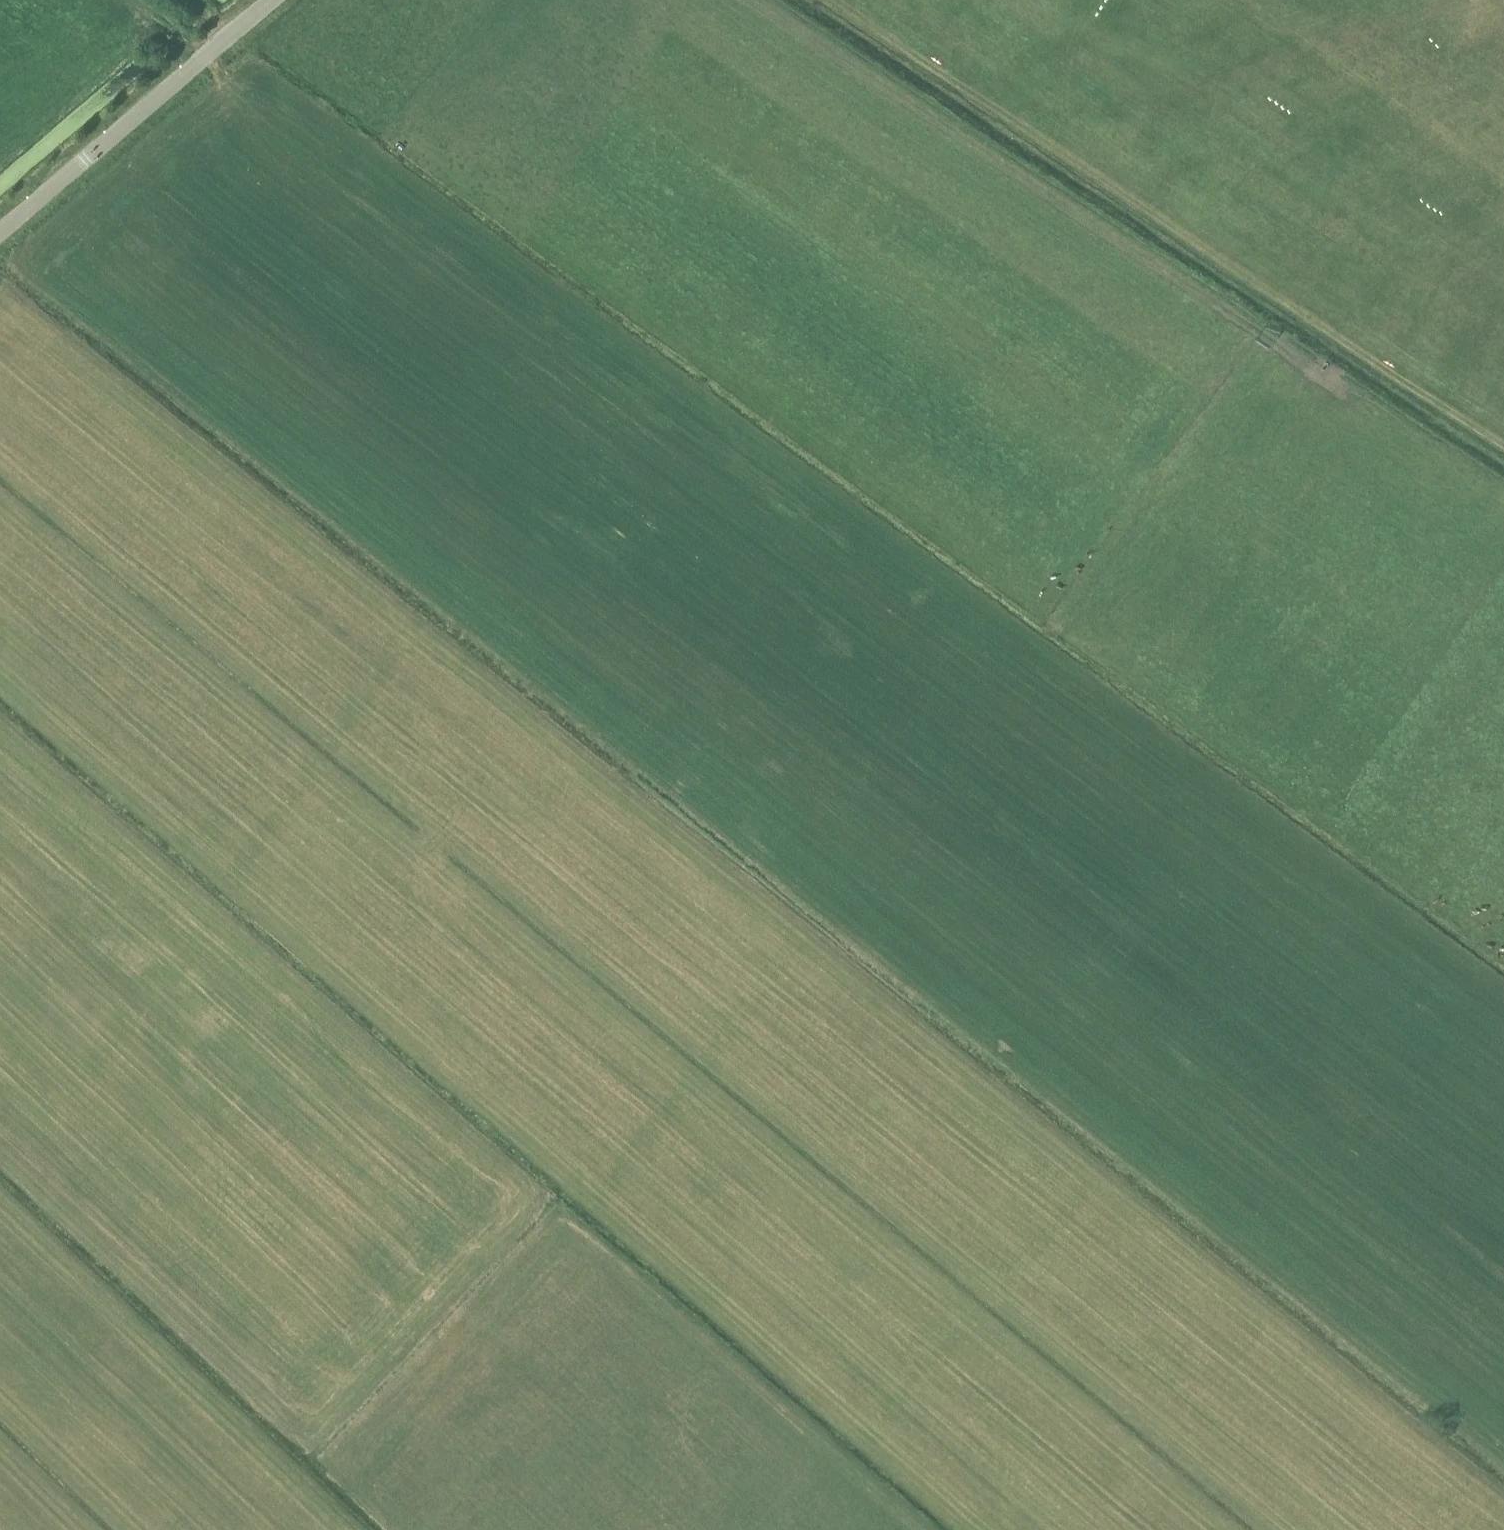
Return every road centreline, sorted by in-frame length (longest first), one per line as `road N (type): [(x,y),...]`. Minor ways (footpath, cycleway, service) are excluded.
road 1 (track): [(829,0),(1503,447)]
road 2 (unclassified): [(0,231),(270,0)]

